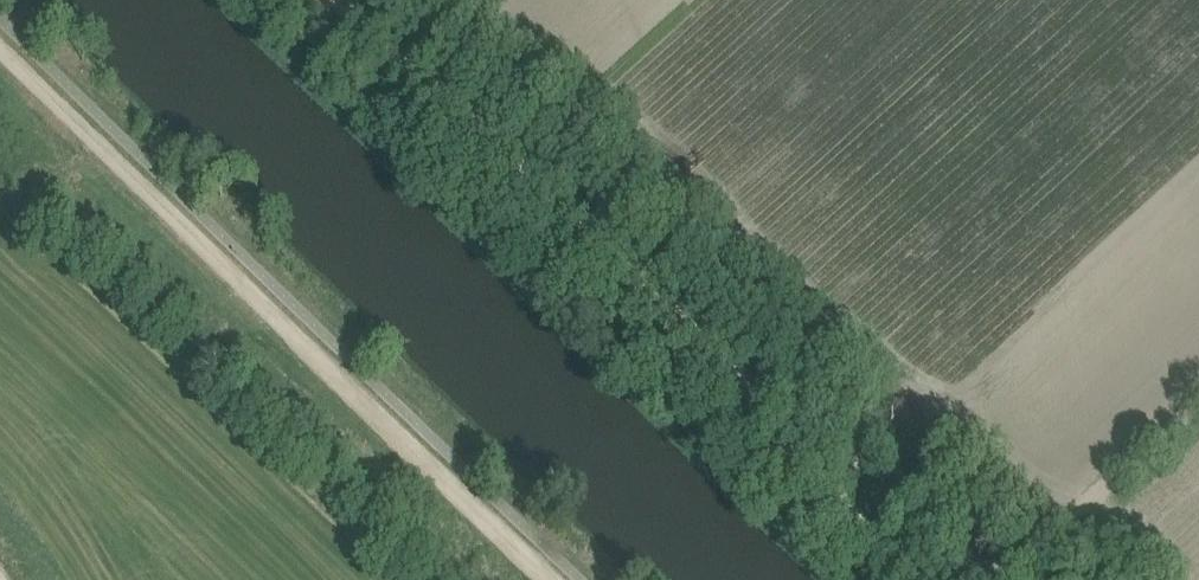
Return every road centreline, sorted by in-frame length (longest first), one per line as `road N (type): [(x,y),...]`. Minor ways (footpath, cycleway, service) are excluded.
road 1 (track): [(359,0),(797,420),(858,501),(937,579)]
road 2 (track): [(0,46),(553,579)]
road 3 (track): [(797,420),(1024,579)]
road 4 (track): [(1198,420),(1027,579)]

